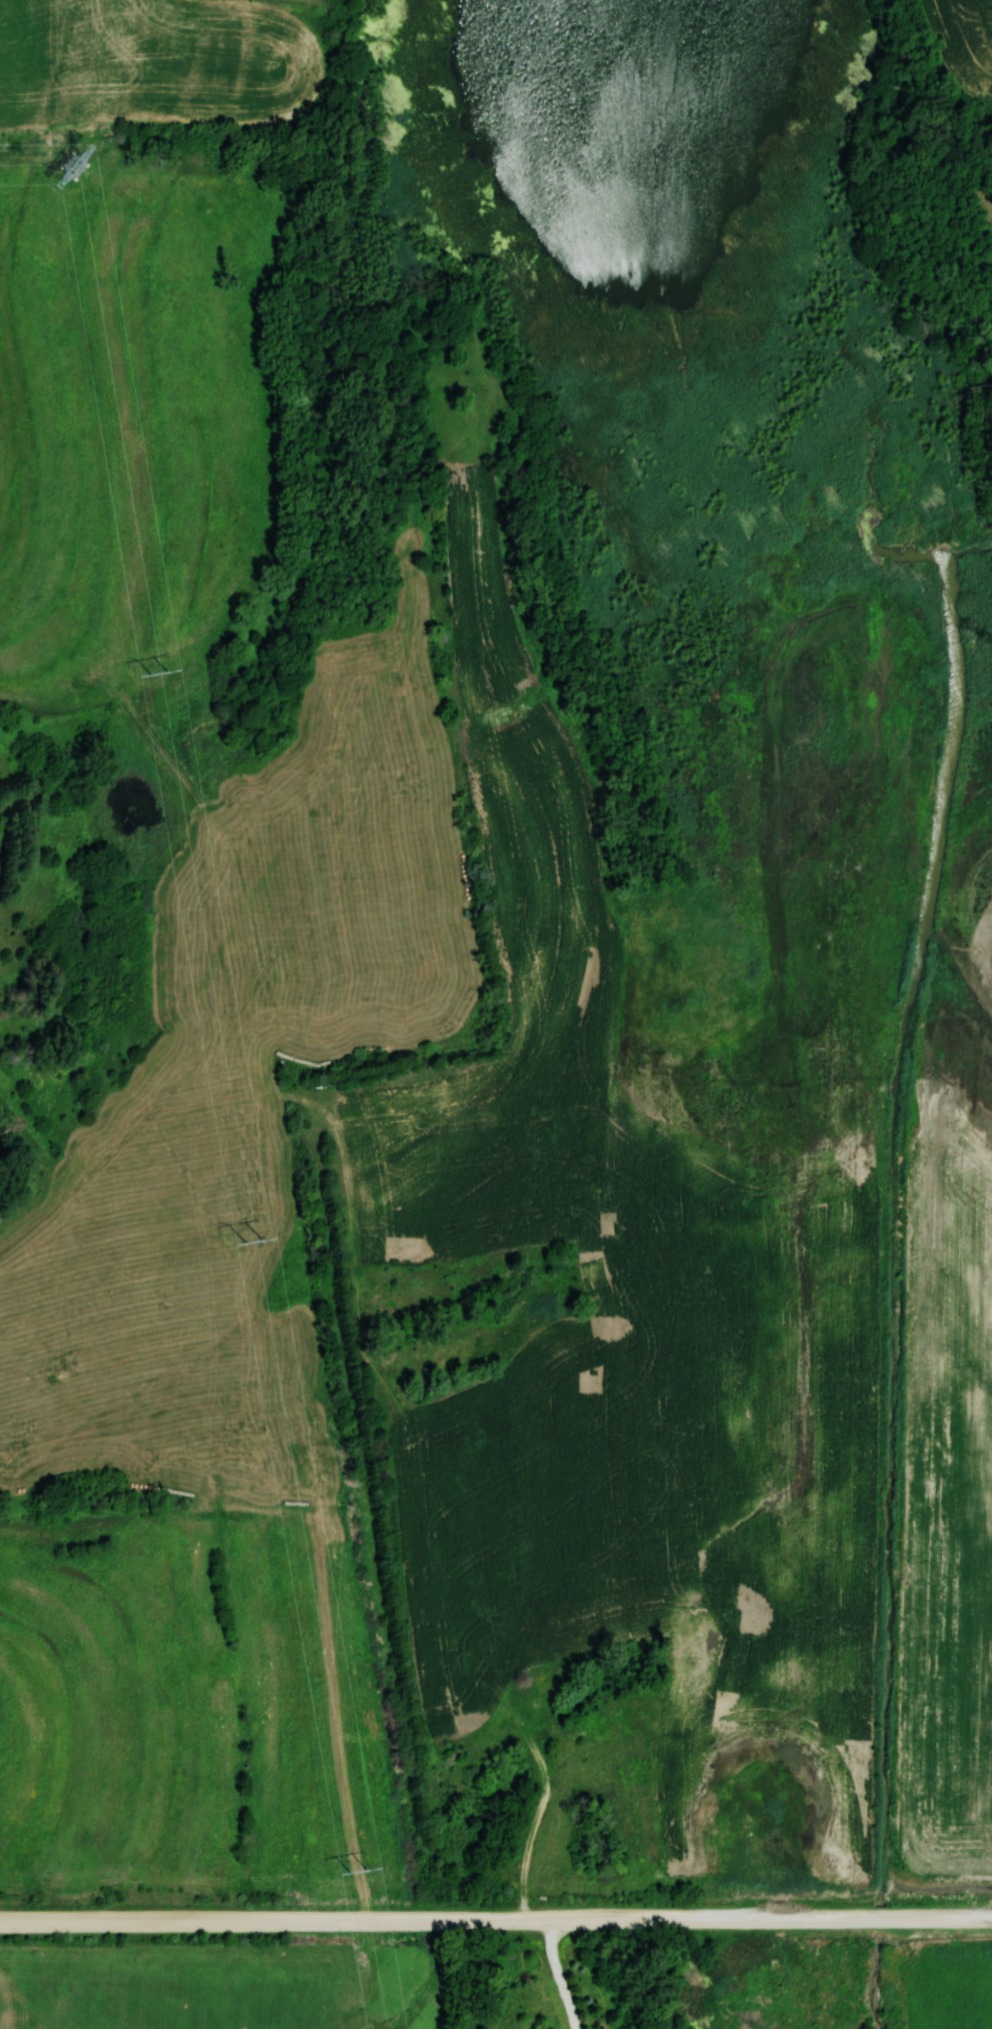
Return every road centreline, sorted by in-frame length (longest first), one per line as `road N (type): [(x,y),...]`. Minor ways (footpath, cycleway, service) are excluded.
road 1 (residential): [(991,1916),(0,1920)]

